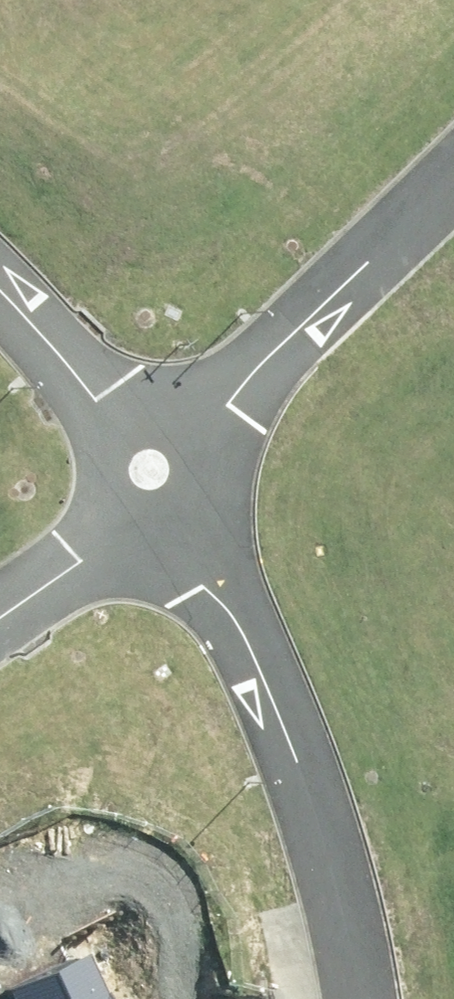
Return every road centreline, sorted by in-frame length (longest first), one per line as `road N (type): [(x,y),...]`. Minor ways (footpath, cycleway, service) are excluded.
road 1 (residential): [(188,557),(246,644),(278,771),(315,998)]
road 2 (residential): [(187,441),(453,173)]
road 3 (residential): [(0,297),(21,312),(120,439)]
road 4 (residential): [(187,441),(216,476),(220,499),(217,522),(188,557)]
road 5 (residential): [(0,625),(105,548)]
road 6 (residential): [(105,548),(92,531),(84,490),(91,469),(120,439)]

